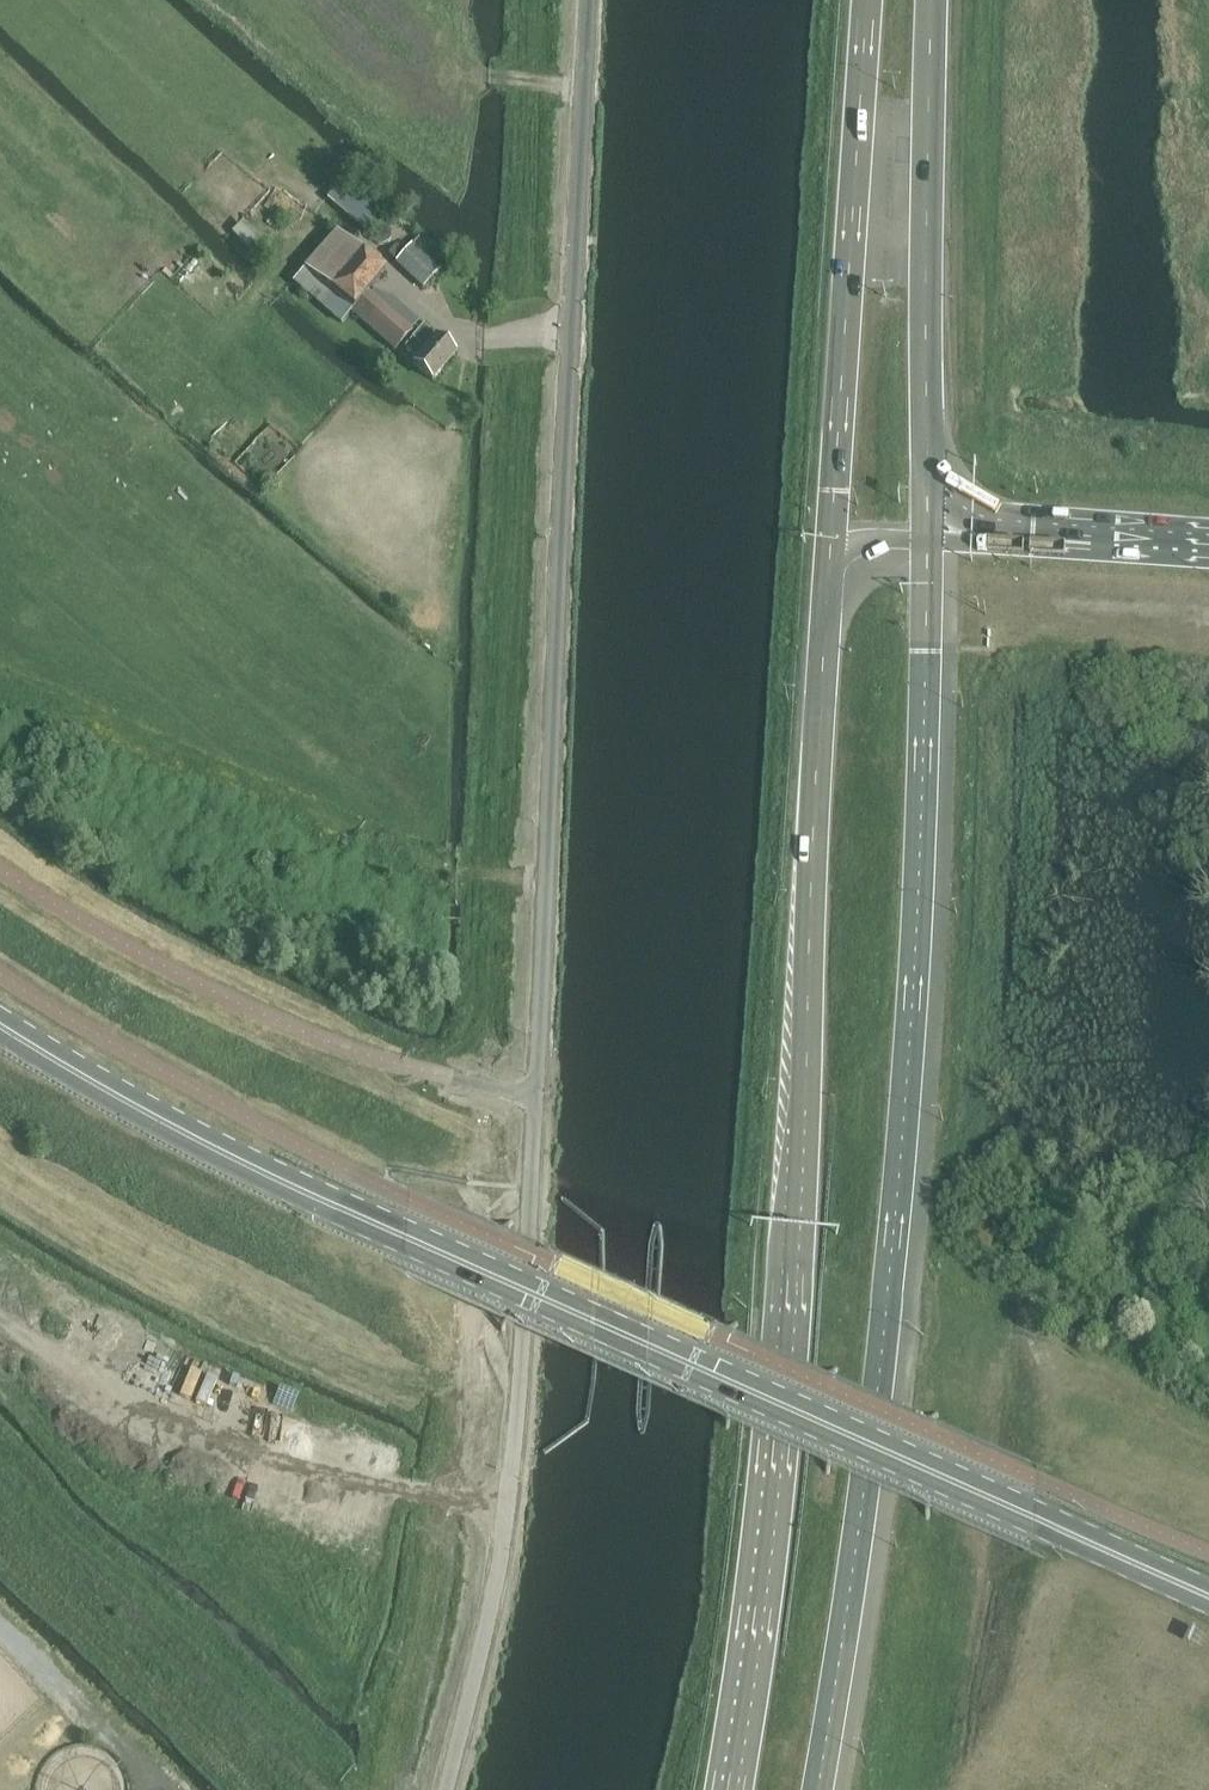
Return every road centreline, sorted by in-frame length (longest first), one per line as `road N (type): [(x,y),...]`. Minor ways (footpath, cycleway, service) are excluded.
road 1 (unclassified): [(442,1789),(506,1510),(519,1386),(557,799),(572,193),(585,0)]
road 2 (tertiary): [(1208,1598),(267,1173),(0,1024)]
road 3 (trunk): [(820,1789),(899,1217),(928,738),(928,539)]
road 4 (trunk): [(833,549),(776,1460),(728,1789)]
road 5 (trunk): [(867,0),(833,549)]
road 6 (trunk): [(928,539),(941,0)]
road 7 (trunk): [(1208,547),(928,539)]

